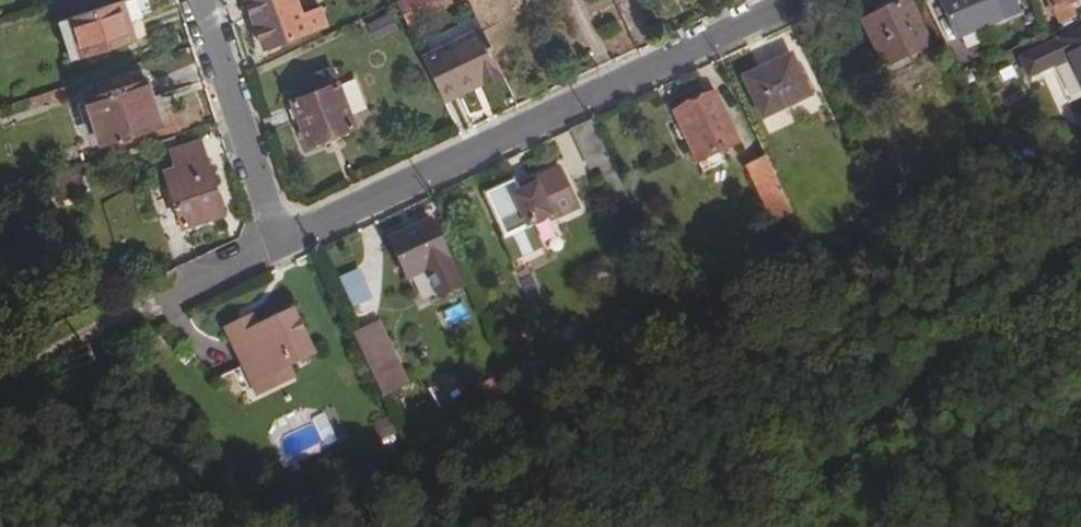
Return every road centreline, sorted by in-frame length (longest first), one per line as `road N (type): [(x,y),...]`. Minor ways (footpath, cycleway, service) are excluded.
road 1 (residential): [(801,0),(281,245)]
road 2 (residential): [(281,245),(201,0)]
road 3 (residential): [(281,245),(158,303)]

